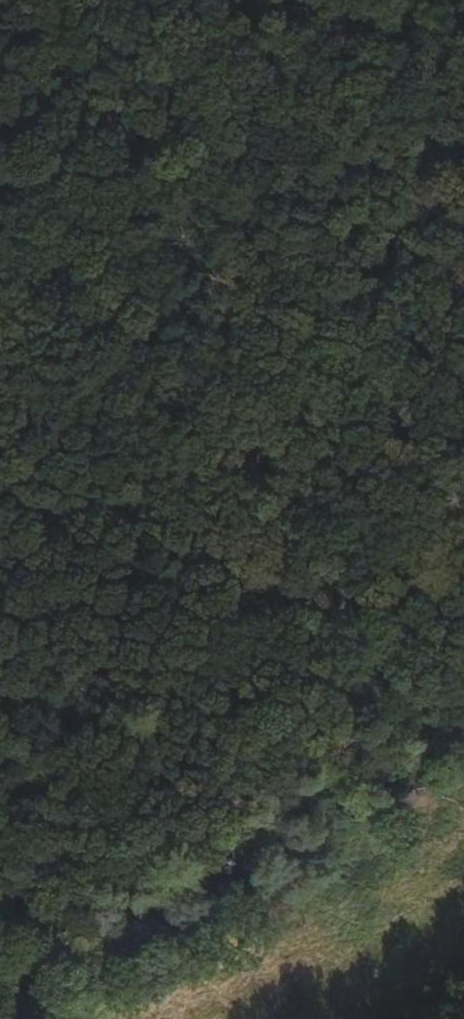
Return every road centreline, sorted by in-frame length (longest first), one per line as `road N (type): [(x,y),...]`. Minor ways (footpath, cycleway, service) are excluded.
road 1 (track): [(0,342),(339,0)]

